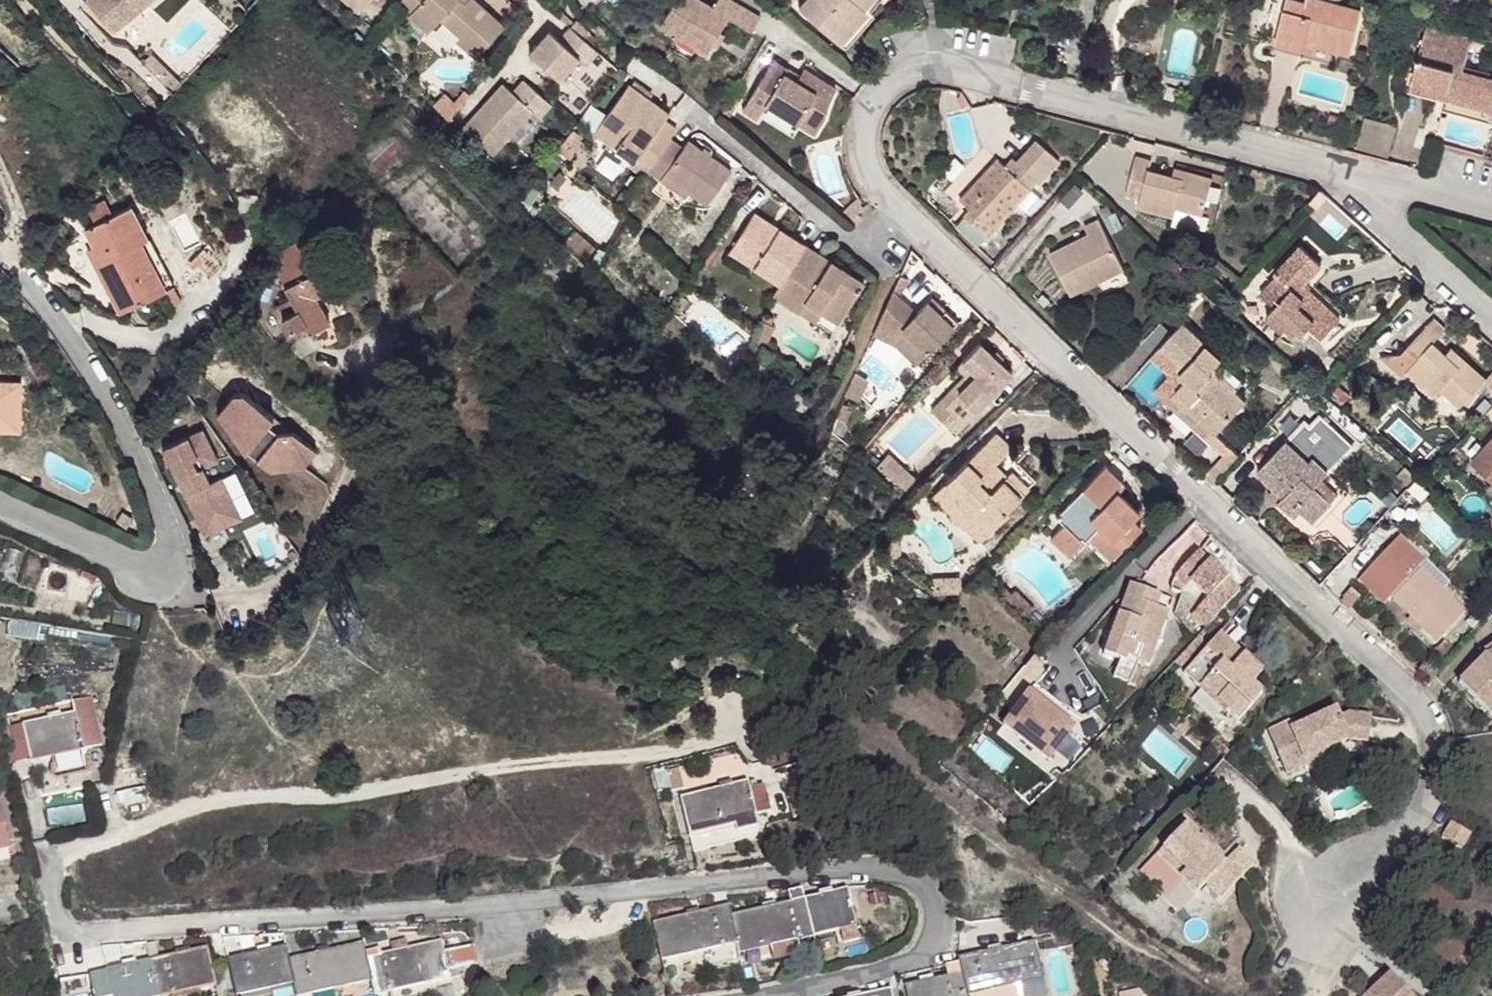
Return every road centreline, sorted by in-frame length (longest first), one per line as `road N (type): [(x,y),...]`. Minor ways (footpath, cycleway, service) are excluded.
road 1 (residential): [(751,995),(893,967),(926,950),(933,907),(917,874),(853,866),(478,905),(93,932),(67,929),(50,906),(55,860),(186,804),(698,746)]
road 2 (residential): [(1330,164),(941,63),(912,69),(892,84),(872,105),(862,136),(886,198),(1416,703),(1432,729),(1424,806),(1369,876),(1330,897)]
road 3 (residential): [(0,507),(123,563),(148,567),(171,547),(93,370),(26,278)]
road 4 (residential): [(1491,312),(1330,164)]
road 5 (residential): [(1491,208),(1330,164)]

